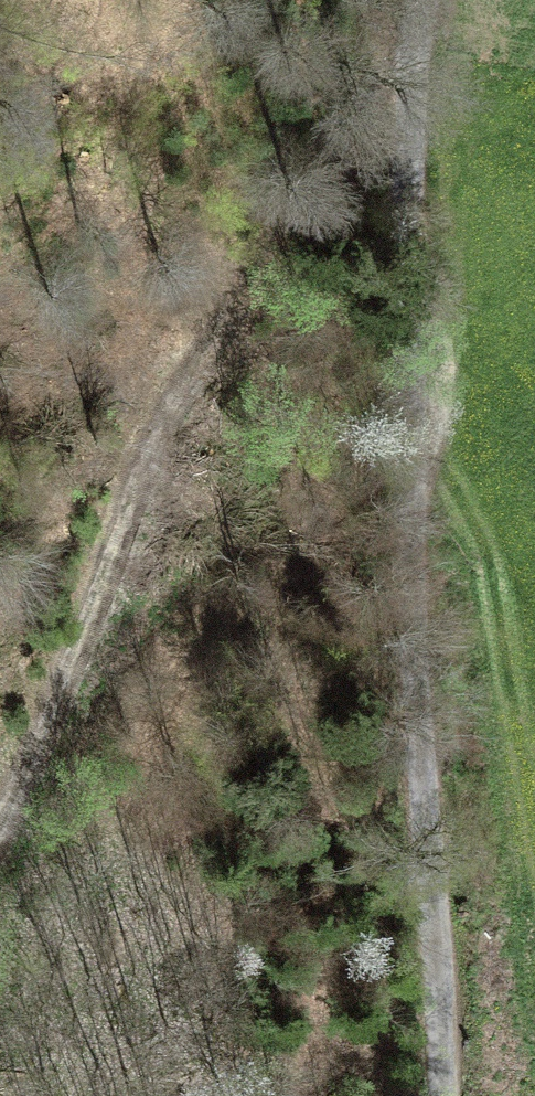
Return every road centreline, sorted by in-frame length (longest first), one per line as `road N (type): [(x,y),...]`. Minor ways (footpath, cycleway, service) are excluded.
road 1 (unclassified): [(437,1095),(393,0)]
road 2 (track): [(0,822),(46,726),(157,430),(390,65)]

